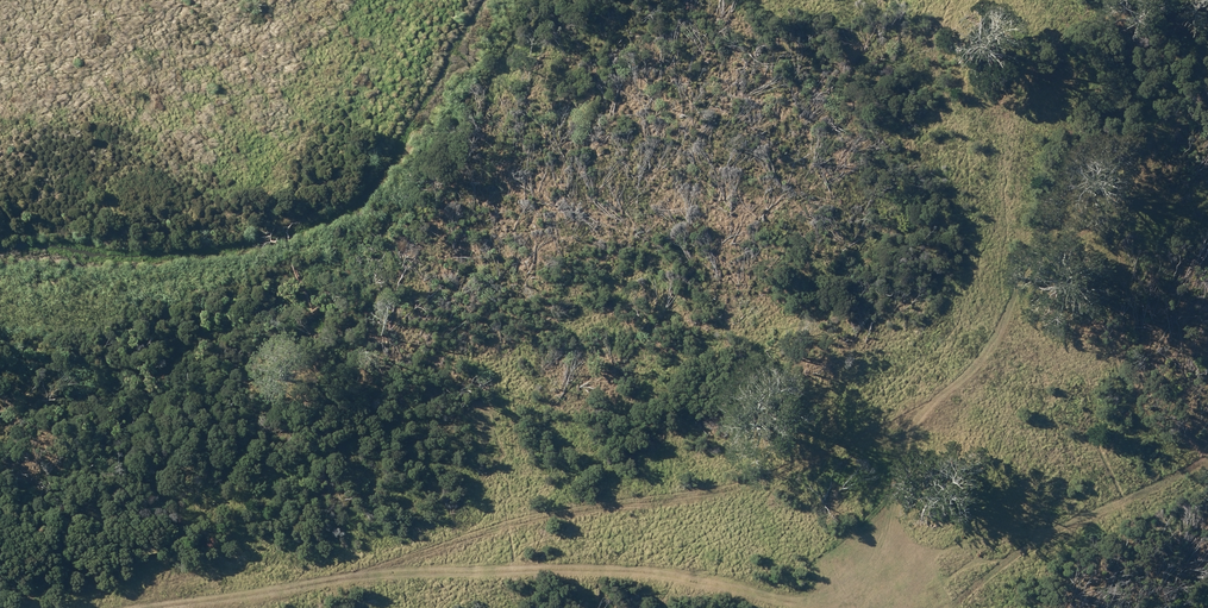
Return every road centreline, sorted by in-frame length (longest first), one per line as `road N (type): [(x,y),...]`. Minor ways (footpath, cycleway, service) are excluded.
road 1 (track): [(147,607),(377,572),(625,570),(795,605),(844,603),(891,546),(947,394)]
road 2 (track): [(377,572),(551,517),(698,496),(806,468),(947,394),(991,342),(1028,270)]

